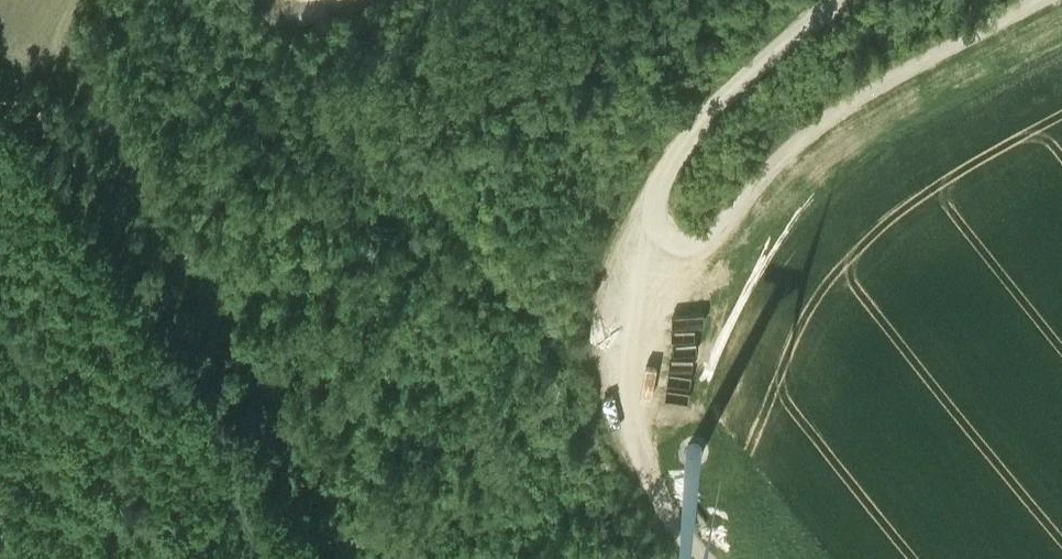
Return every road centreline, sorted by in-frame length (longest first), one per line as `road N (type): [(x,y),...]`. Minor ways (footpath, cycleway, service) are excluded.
road 1 (track): [(1040,0),(846,101),(707,215),(632,323),(624,393),(661,467),(735,558)]
road 2 (track): [(407,558),(222,311),(56,21),(55,0)]
road 3 (track): [(632,323),(638,246),(677,144),(748,67),(829,0)]

